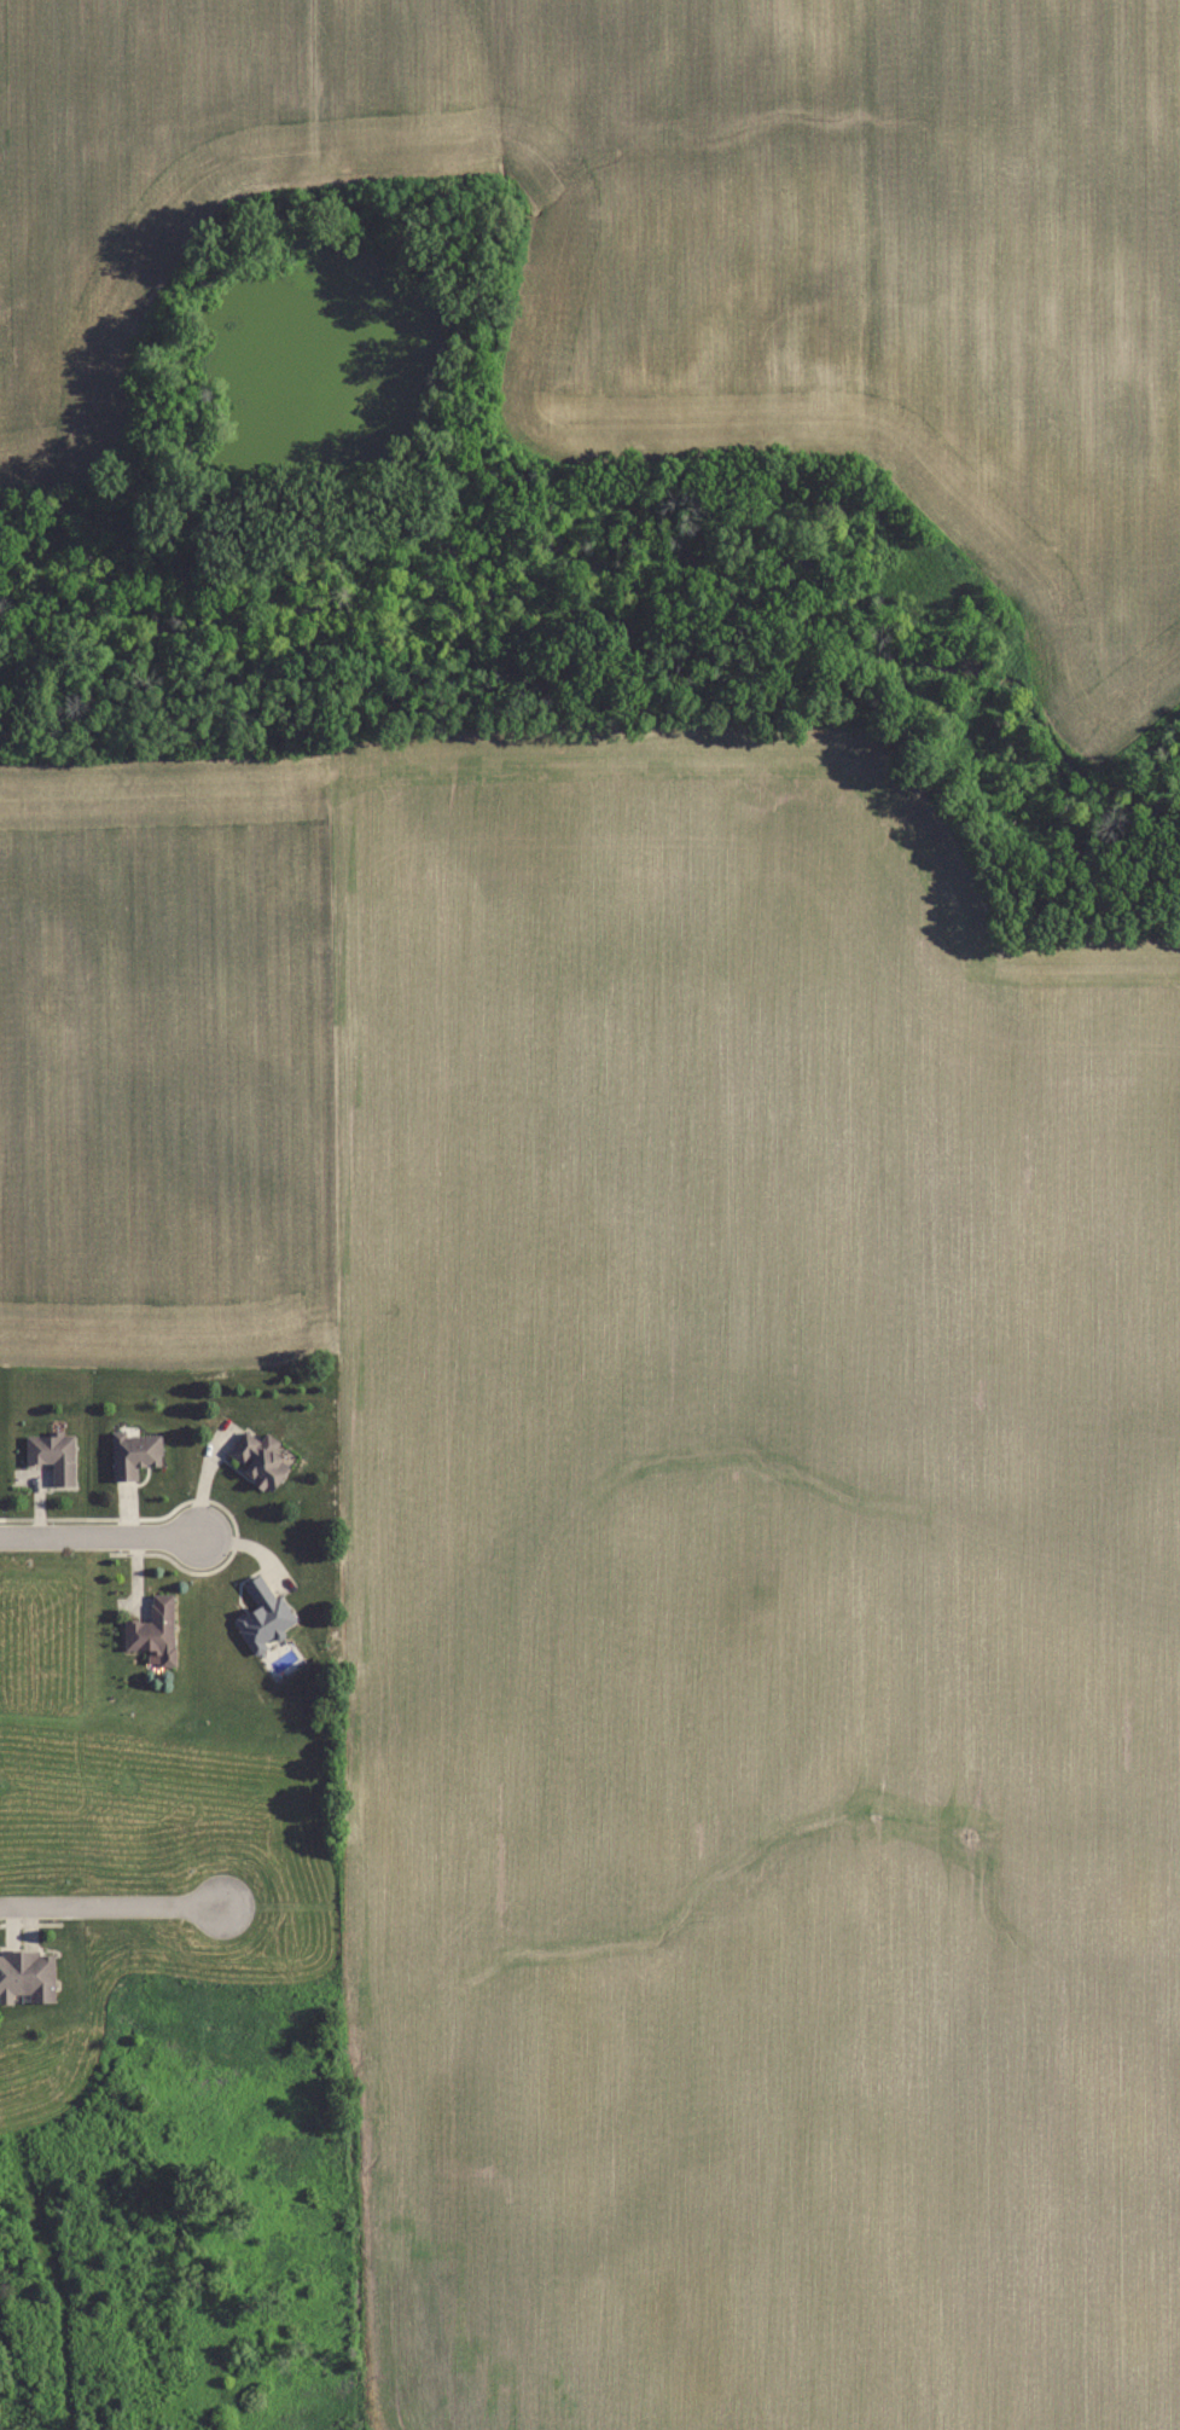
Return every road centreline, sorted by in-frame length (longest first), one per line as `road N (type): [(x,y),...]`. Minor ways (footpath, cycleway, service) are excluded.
road 1 (residential): [(0,1908),(227,1904)]
road 2 (residential): [(0,1538),(197,1536)]
road 3 (residential): [(0,1740),(173,1740)]

